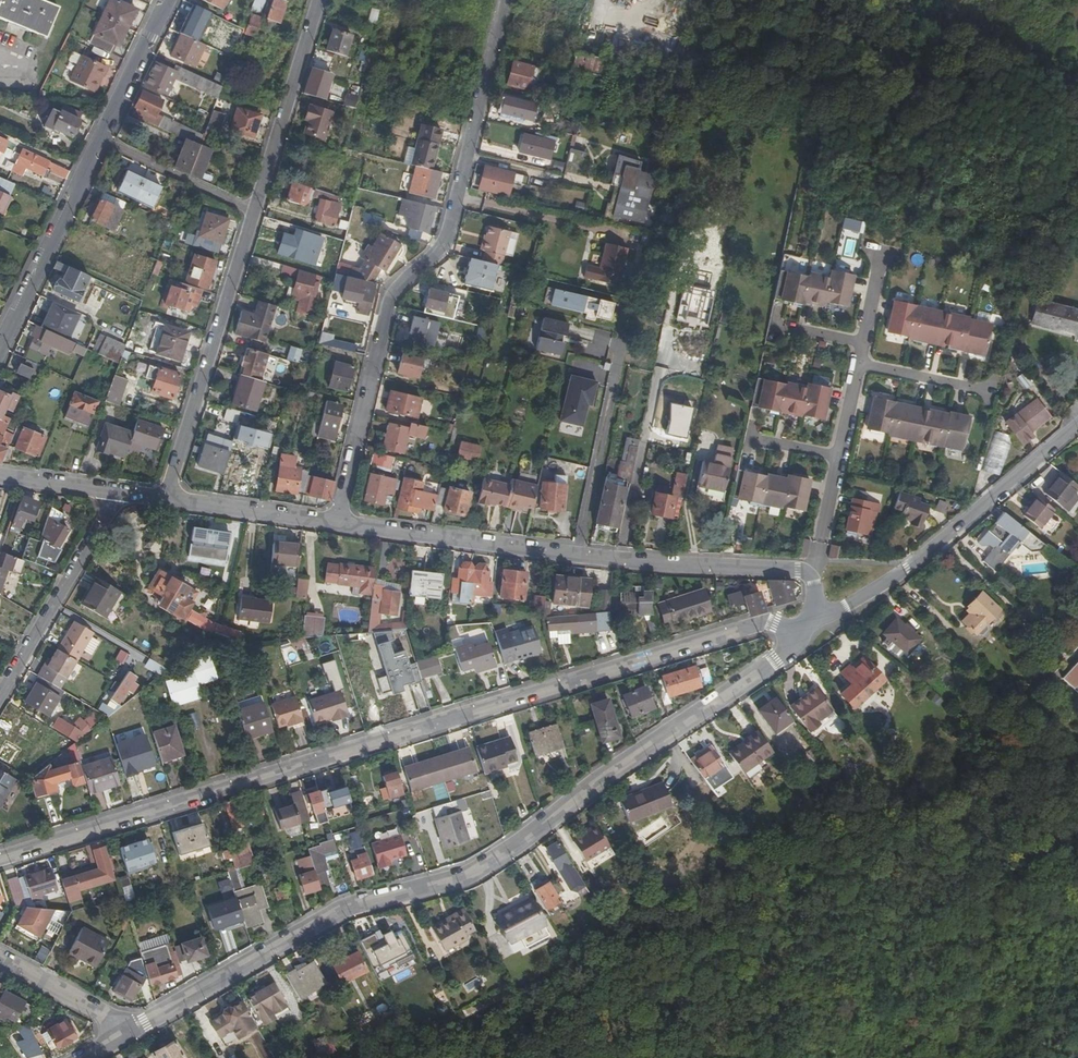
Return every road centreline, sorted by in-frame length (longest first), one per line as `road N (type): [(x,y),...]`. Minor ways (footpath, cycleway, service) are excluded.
road 1 (residential): [(821,619),(775,623),(486,706),(0,857)]
road 2 (residential): [(821,619),(776,660),(465,874),(347,907),(129,1031)]
road 3 (residential): [(502,0),(446,230),(435,253),(396,282),(383,308),(340,521)]
road 4 (residential): [(821,619),(807,573),(798,570),(591,556),(340,521)]
road 5 (residential): [(821,619),(907,568),(1077,426)]
road 6 (residential): [(167,499),(251,215)]
road 7 (tertiary): [(0,695),(117,492)]
road 8 (residential): [(251,215),(319,0)]
road 9 (tertiary): [(102,152),(0,352)]
road 10 (residential): [(340,521),(167,499)]
road 11 (tertiary): [(170,0),(102,152)]
road 12 (residential): [(251,215),(102,152)]
road 13 (residential): [(129,1031),(0,953)]

